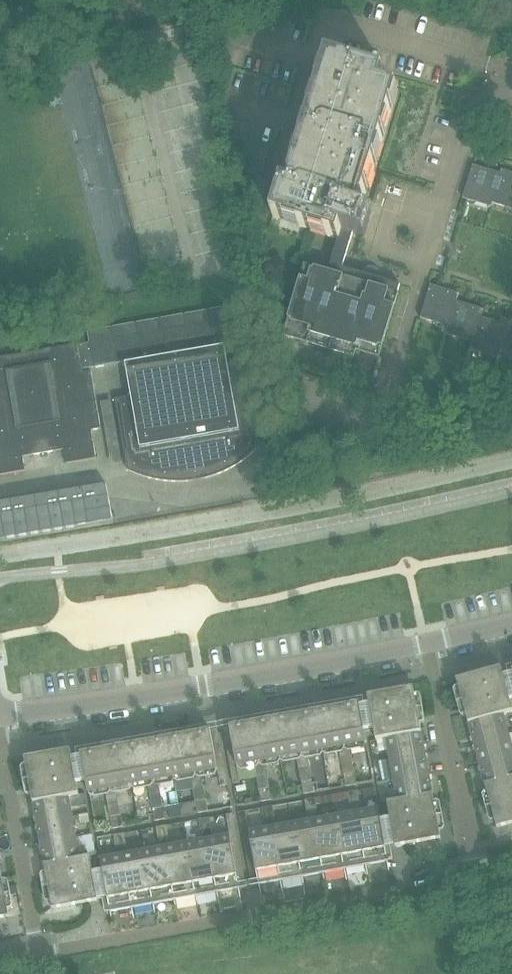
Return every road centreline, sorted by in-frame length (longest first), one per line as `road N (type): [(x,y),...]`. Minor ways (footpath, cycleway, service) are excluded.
road 1 (residential): [(0,708),(429,639),(511,618)]
road 2 (residential): [(511,491),(231,550),(0,579)]

